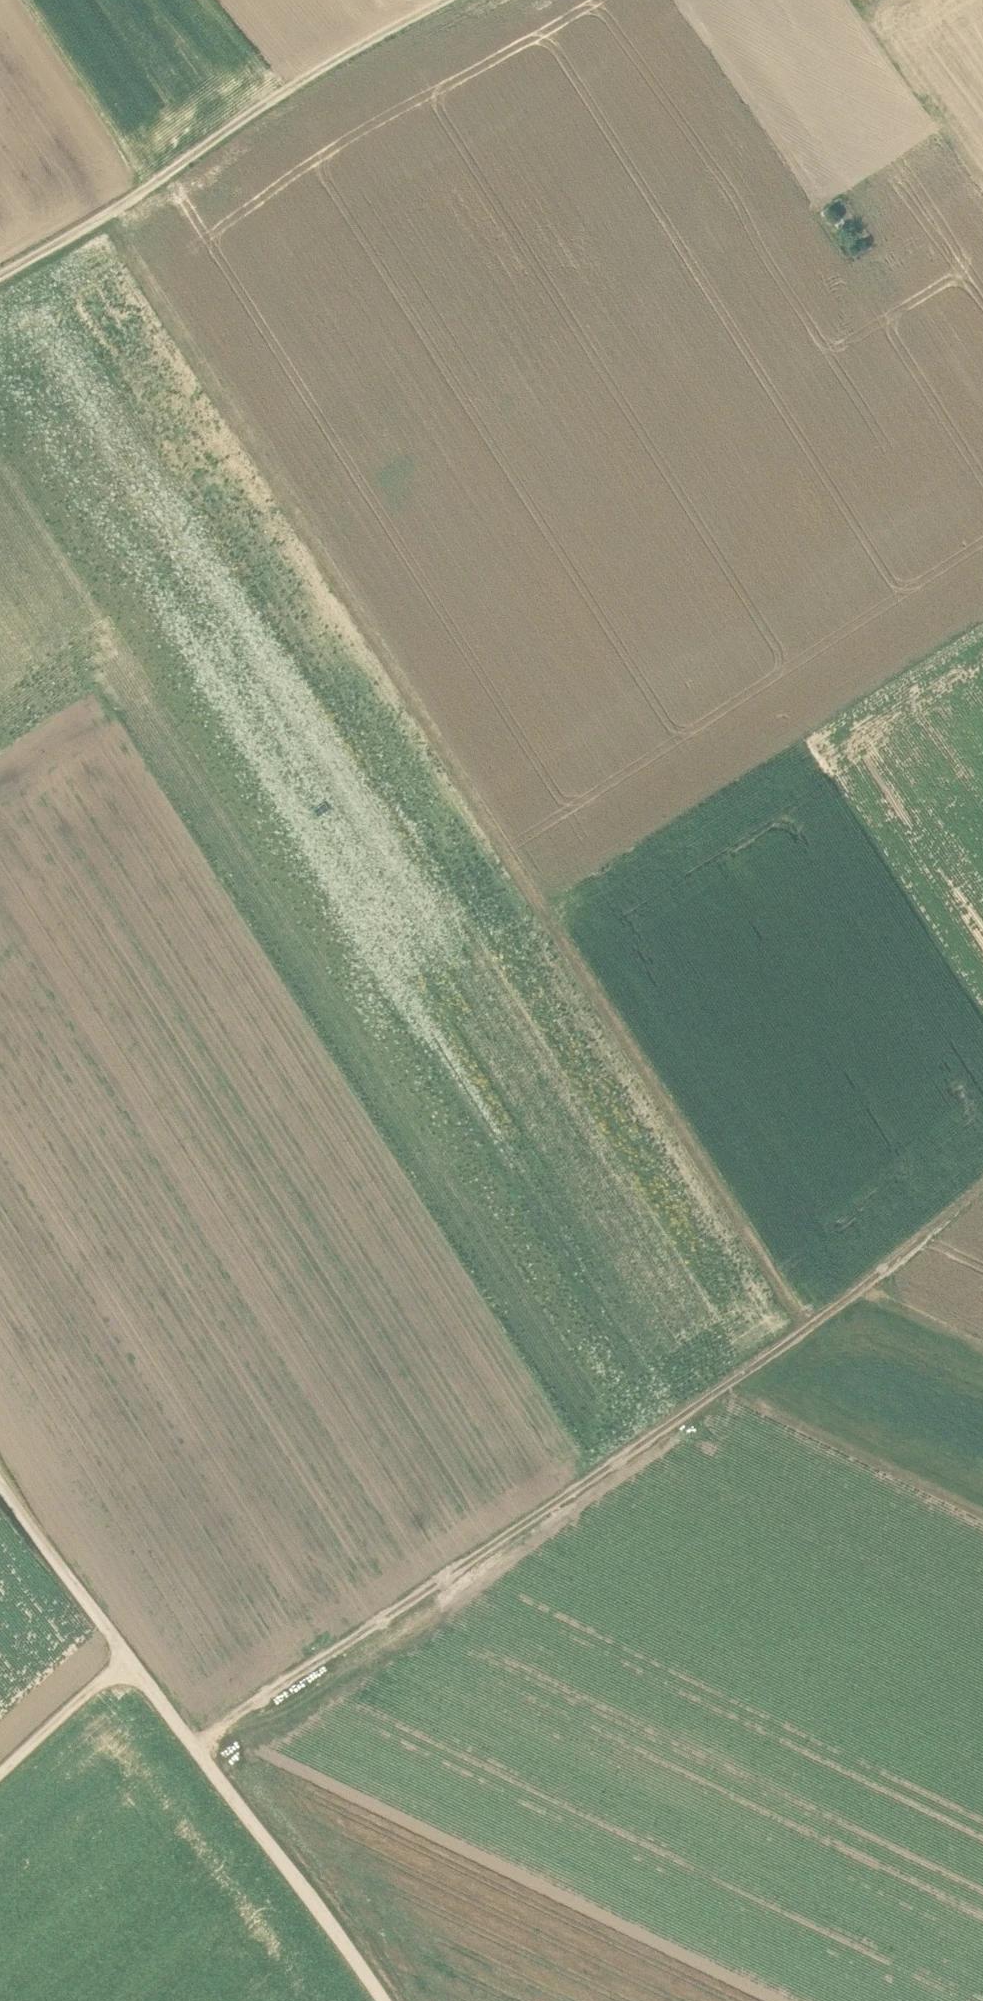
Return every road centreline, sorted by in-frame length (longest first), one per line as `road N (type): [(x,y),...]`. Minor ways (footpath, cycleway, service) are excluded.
road 1 (track): [(195,1747),(899,1256),(982,1179)]
road 2 (track): [(383,2000),(0,1480)]
road 3 (track): [(441,0),(0,276)]
road 4 (track): [(680,0),(815,183)]
road 5 (track): [(126,1656),(0,1772)]

